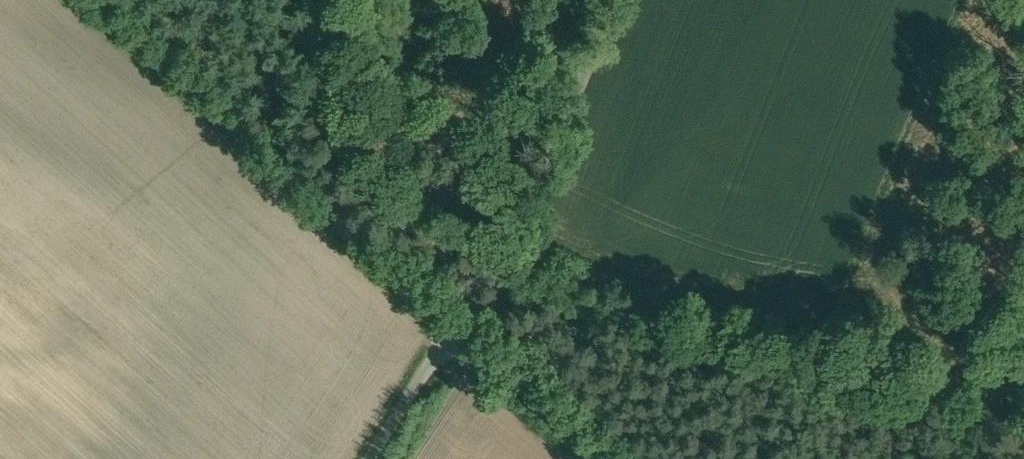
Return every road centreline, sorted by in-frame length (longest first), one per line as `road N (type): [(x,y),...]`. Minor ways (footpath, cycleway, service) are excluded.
road 1 (unclassified): [(452,339),(77,0)]
road 2 (track): [(452,339),(632,0)]
road 3 (unclassified): [(592,458),(452,339)]
road 4 (unclassified): [(374,458),(452,339)]

